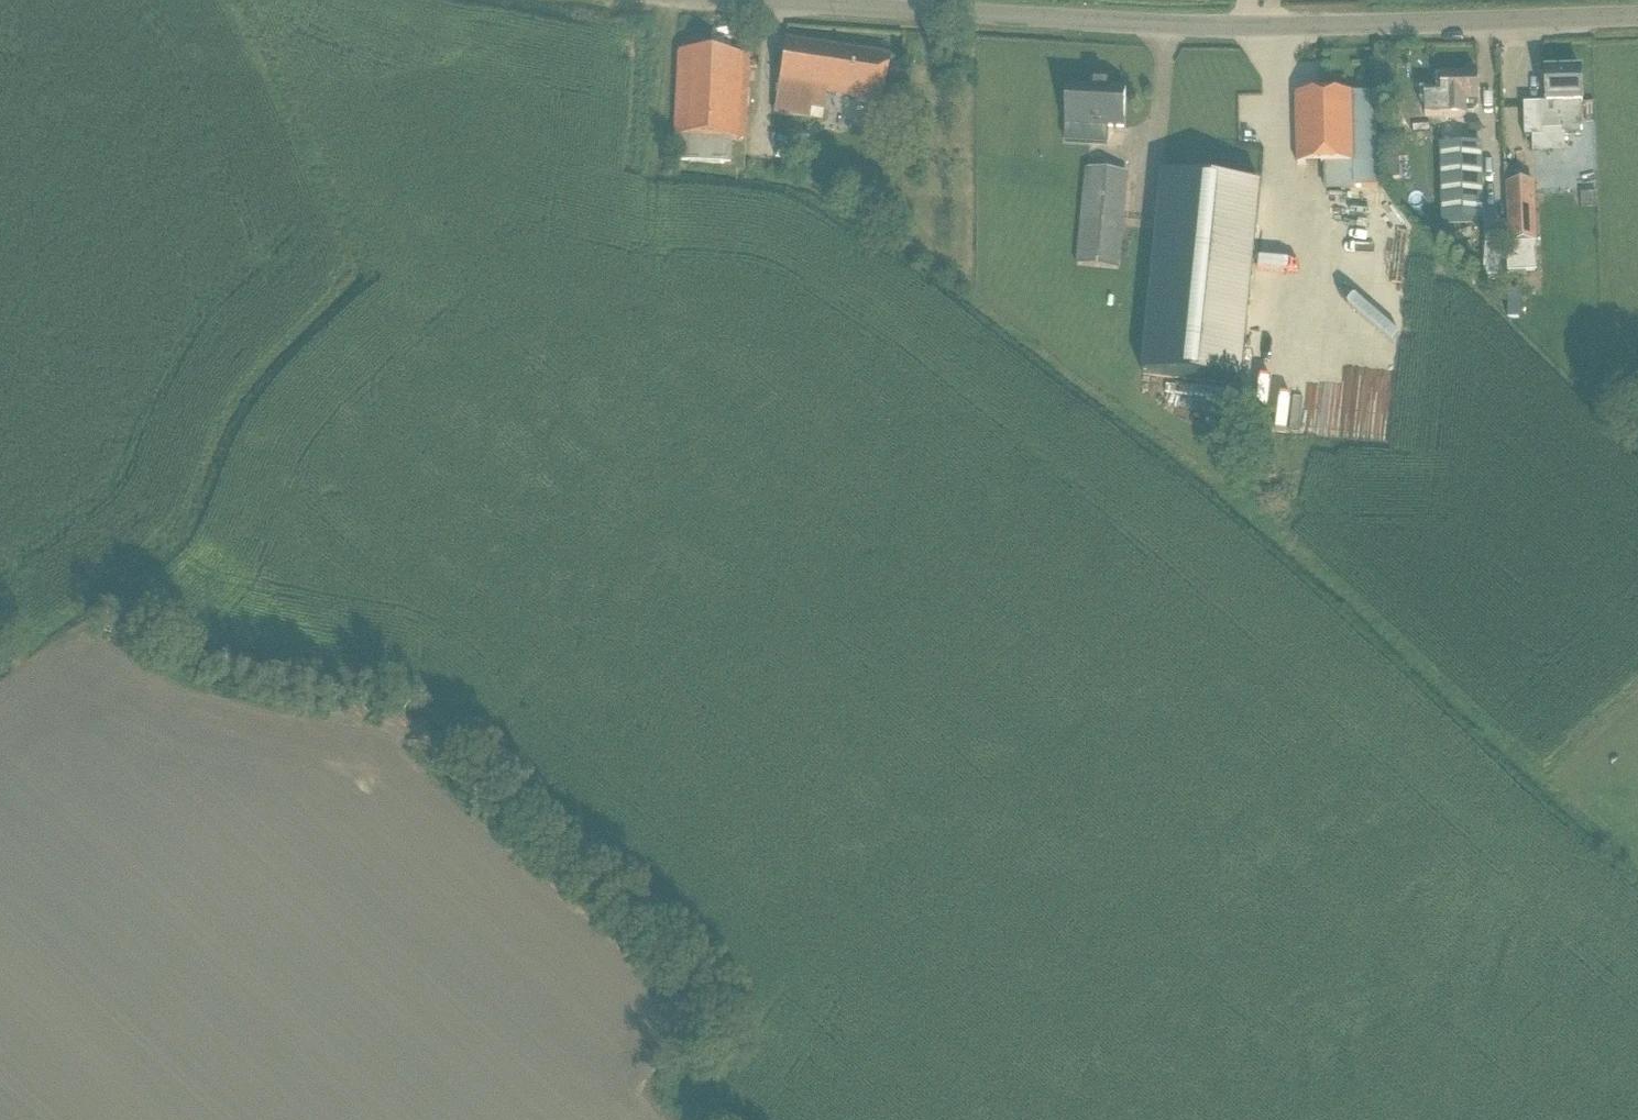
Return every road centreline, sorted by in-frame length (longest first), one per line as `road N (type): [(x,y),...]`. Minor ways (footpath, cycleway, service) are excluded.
road 1 (unclassified): [(1637,15),(1264,25),(761,0)]

